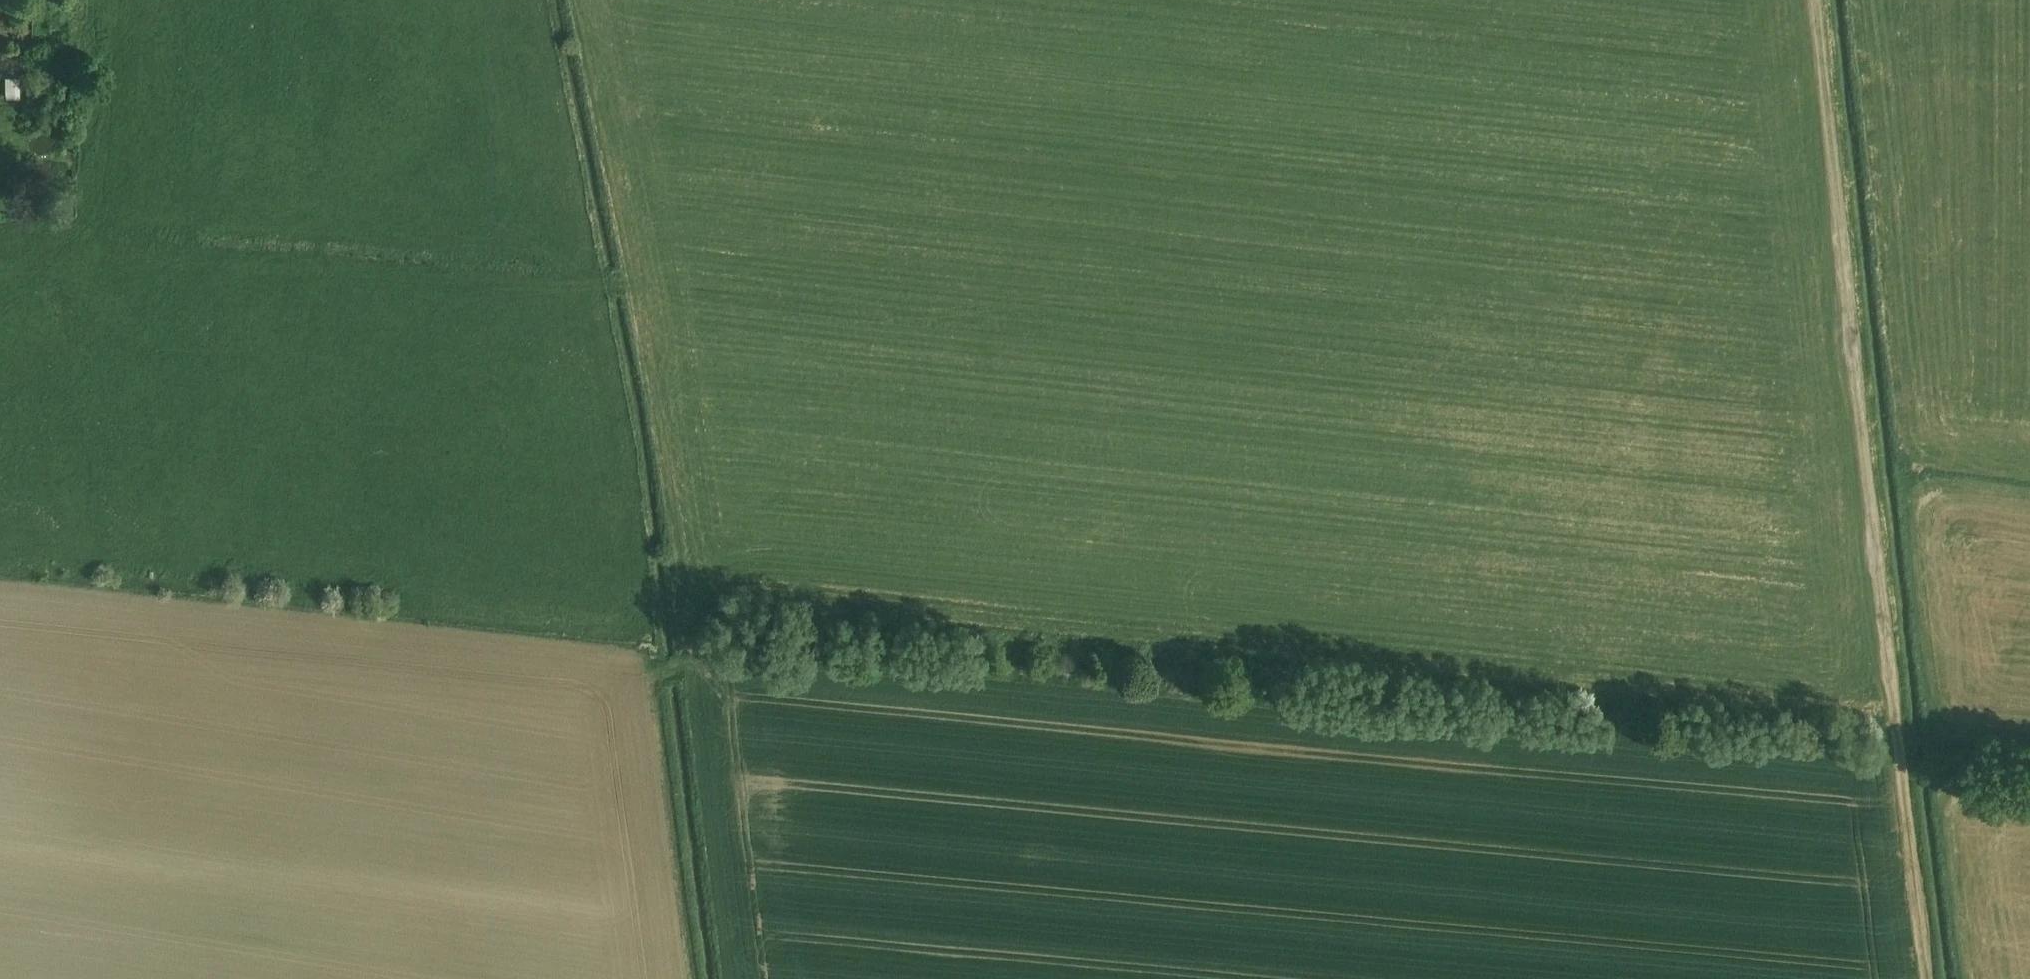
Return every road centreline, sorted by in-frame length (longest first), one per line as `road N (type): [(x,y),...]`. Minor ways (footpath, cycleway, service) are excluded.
road 1 (track): [(1933,978),(1815,0)]

